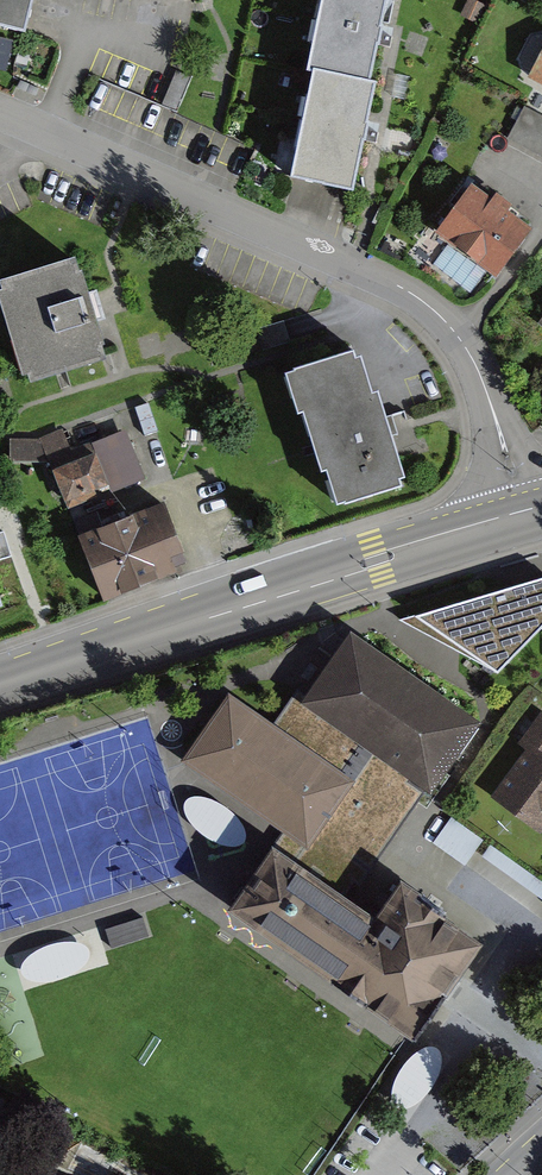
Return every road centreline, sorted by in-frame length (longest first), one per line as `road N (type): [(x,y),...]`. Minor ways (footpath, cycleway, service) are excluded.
road 1 (residential): [(523,517),(476,360),(428,304),(0,111)]
road 2 (primary): [(0,680),(523,517)]

